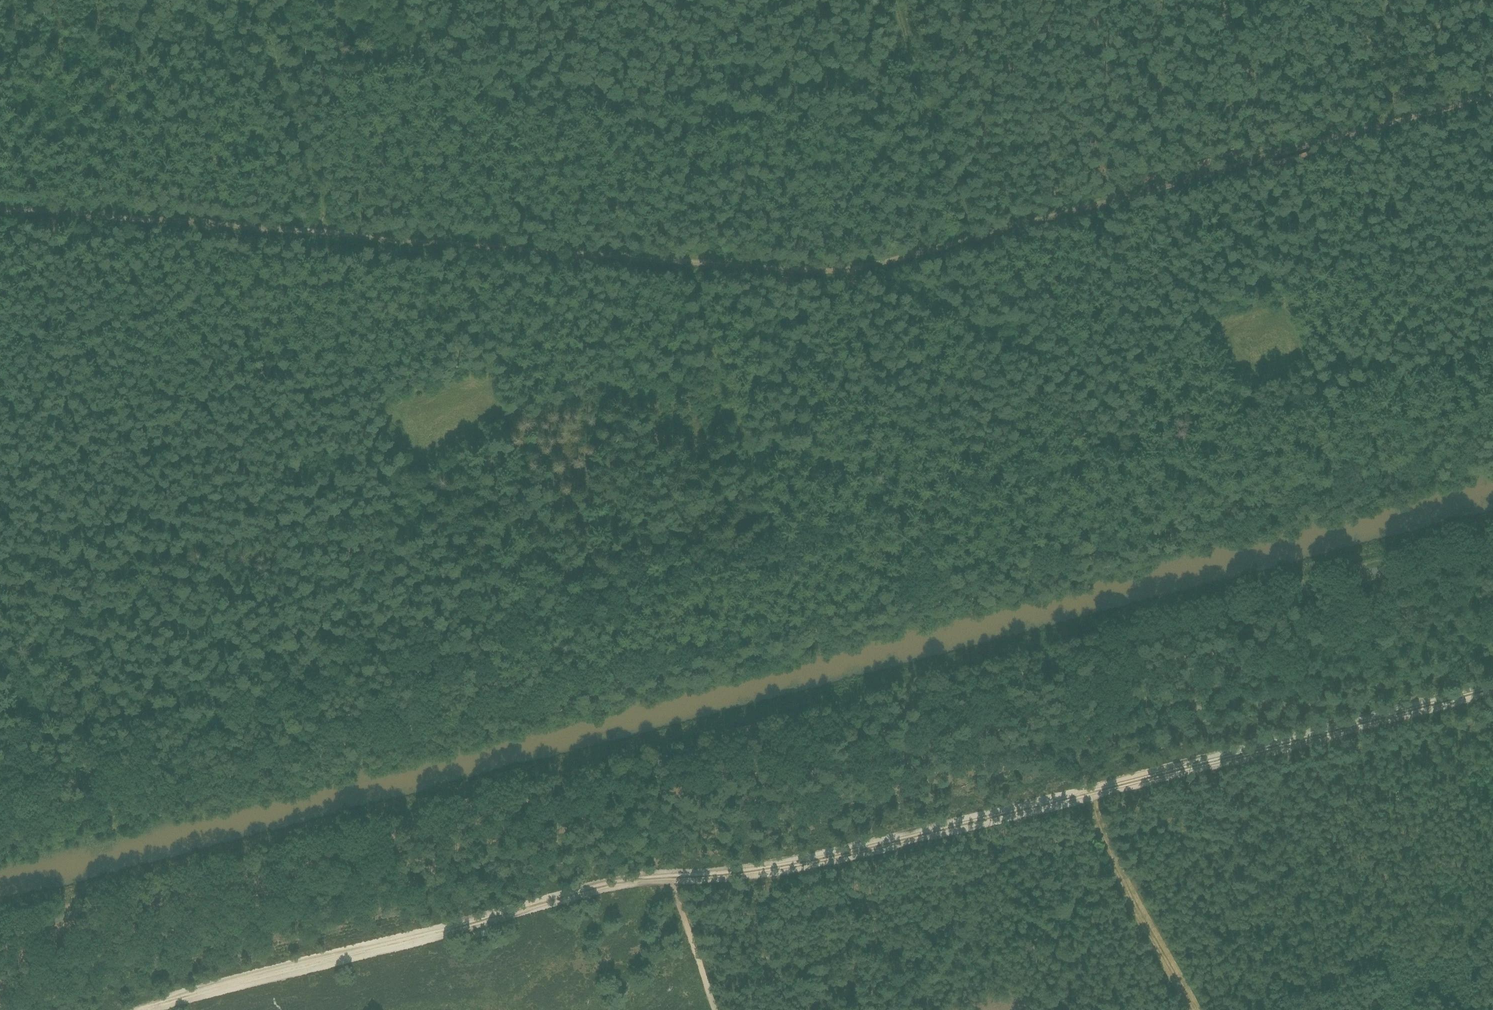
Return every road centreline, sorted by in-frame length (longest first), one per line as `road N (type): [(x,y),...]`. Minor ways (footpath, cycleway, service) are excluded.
road 1 (unclassified): [(1492,540),(0,932)]
road 2 (track): [(325,227),(890,266),(1492,102)]
road 3 (track): [(0,204),(325,227)]
road 4 (track): [(898,0),(978,242)]
road 5 (track): [(248,0),(325,227)]
road 6 (track): [(1165,191),(1189,268),(1221,325)]

